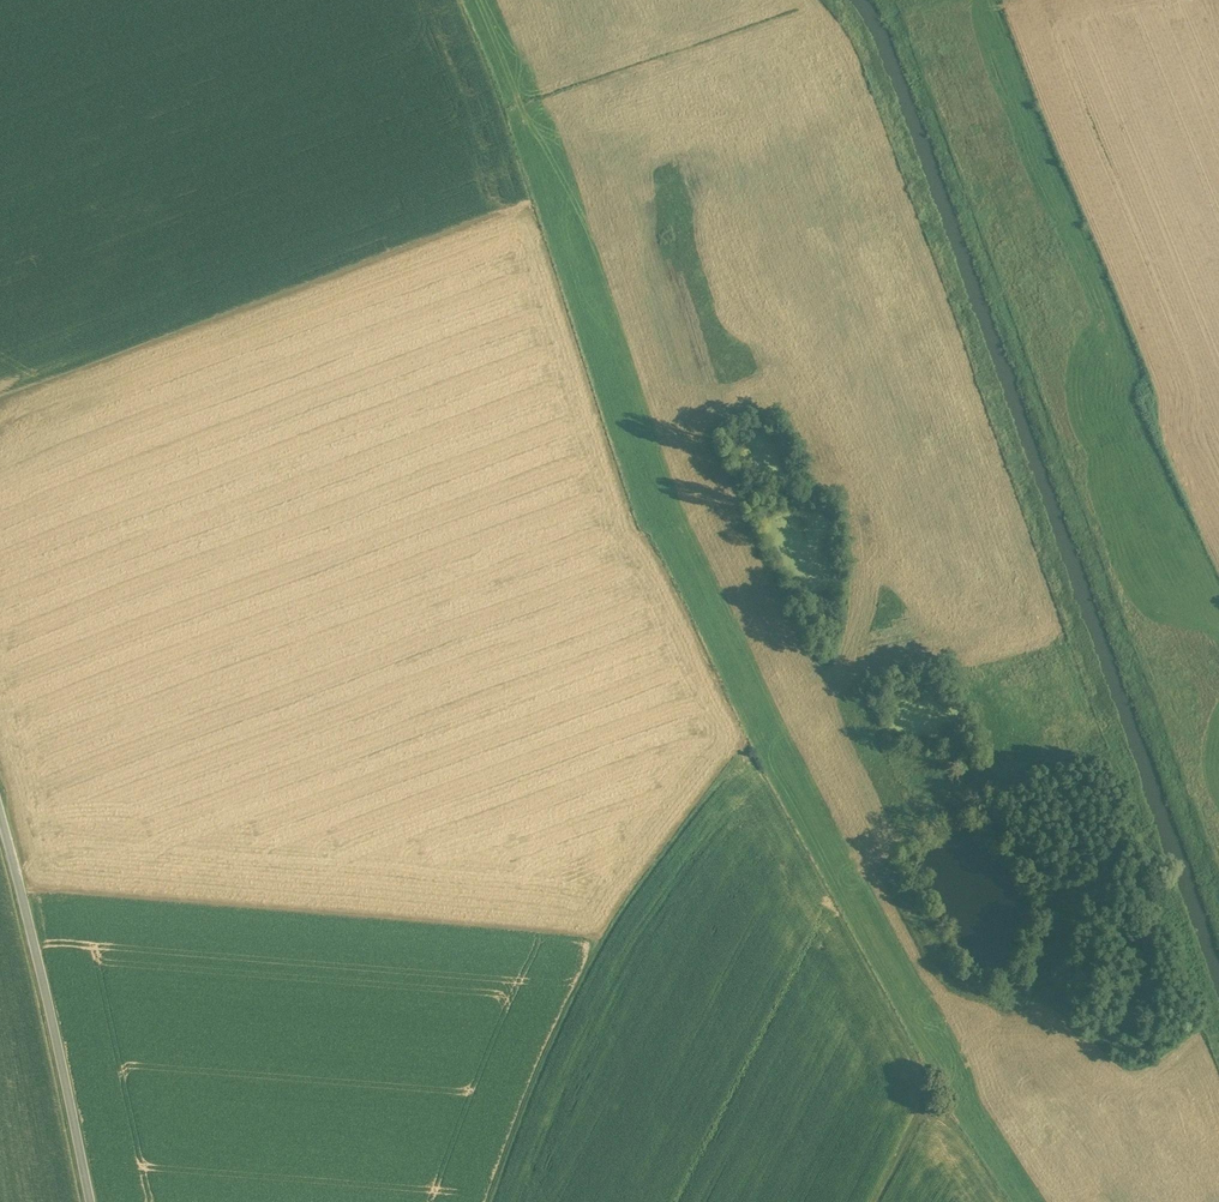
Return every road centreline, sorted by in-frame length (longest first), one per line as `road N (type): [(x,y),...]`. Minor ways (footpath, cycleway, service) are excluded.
road 1 (tertiary): [(90,1201),(0,816)]

